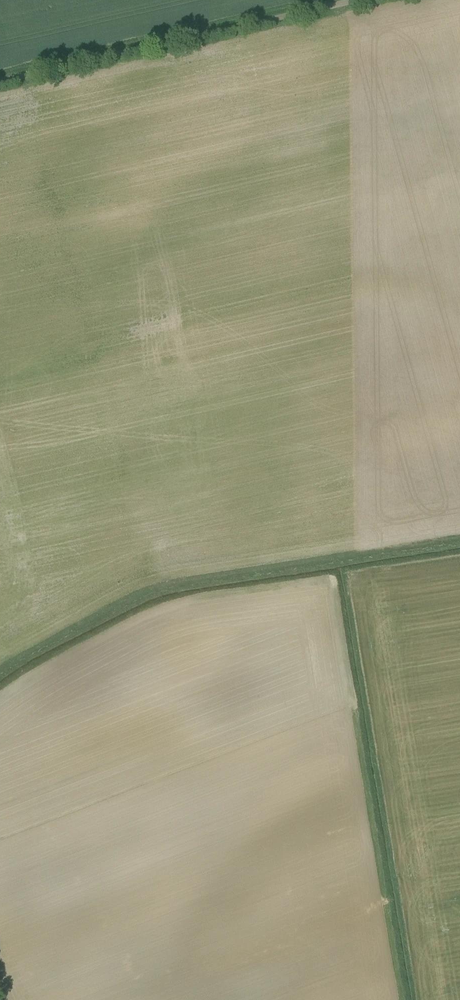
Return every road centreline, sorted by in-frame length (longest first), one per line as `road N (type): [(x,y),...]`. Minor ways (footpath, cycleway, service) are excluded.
road 1 (unclassified): [(318,0),(0,73)]

